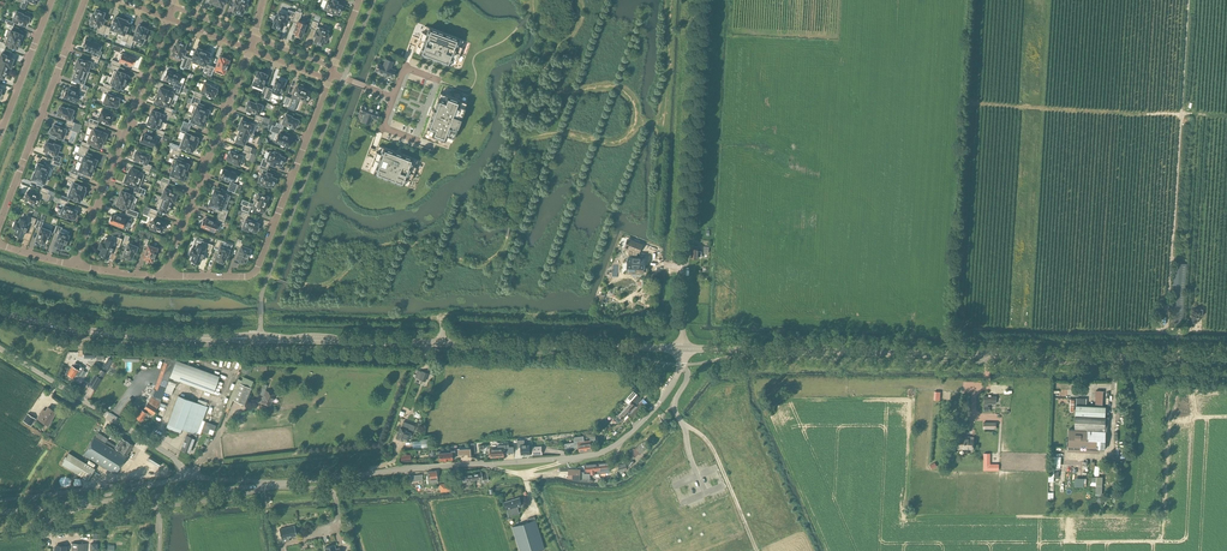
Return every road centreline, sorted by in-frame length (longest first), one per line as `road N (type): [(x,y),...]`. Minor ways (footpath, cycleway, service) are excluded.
road 1 (secondary): [(683,349),(161,338),(0,311)]
road 2 (secondary): [(1226,357),(683,349)]
road 3 (tertiary): [(277,484),(598,453),(669,391),(683,349)]
road 4 (unclassified): [(683,349),(701,0)]
road 5 (residential): [(328,83),(257,271),(164,276)]
road 6 (track): [(958,353),(960,330),(1226,334)]
road 7 (residential): [(75,266),(169,22)]
road 8 (residential): [(250,52),(164,276)]
road 9 (residential): [(0,223),(85,0)]
road 10 (unclassified): [(190,477),(170,456),(0,348)]
road 11 (tertiary): [(85,503),(264,485)]
road 12 (unclassified): [(0,500),(154,485)]
road 13 (track): [(680,421),(712,447),(757,550)]
road 14 (residential): [(0,133),(52,0)]

